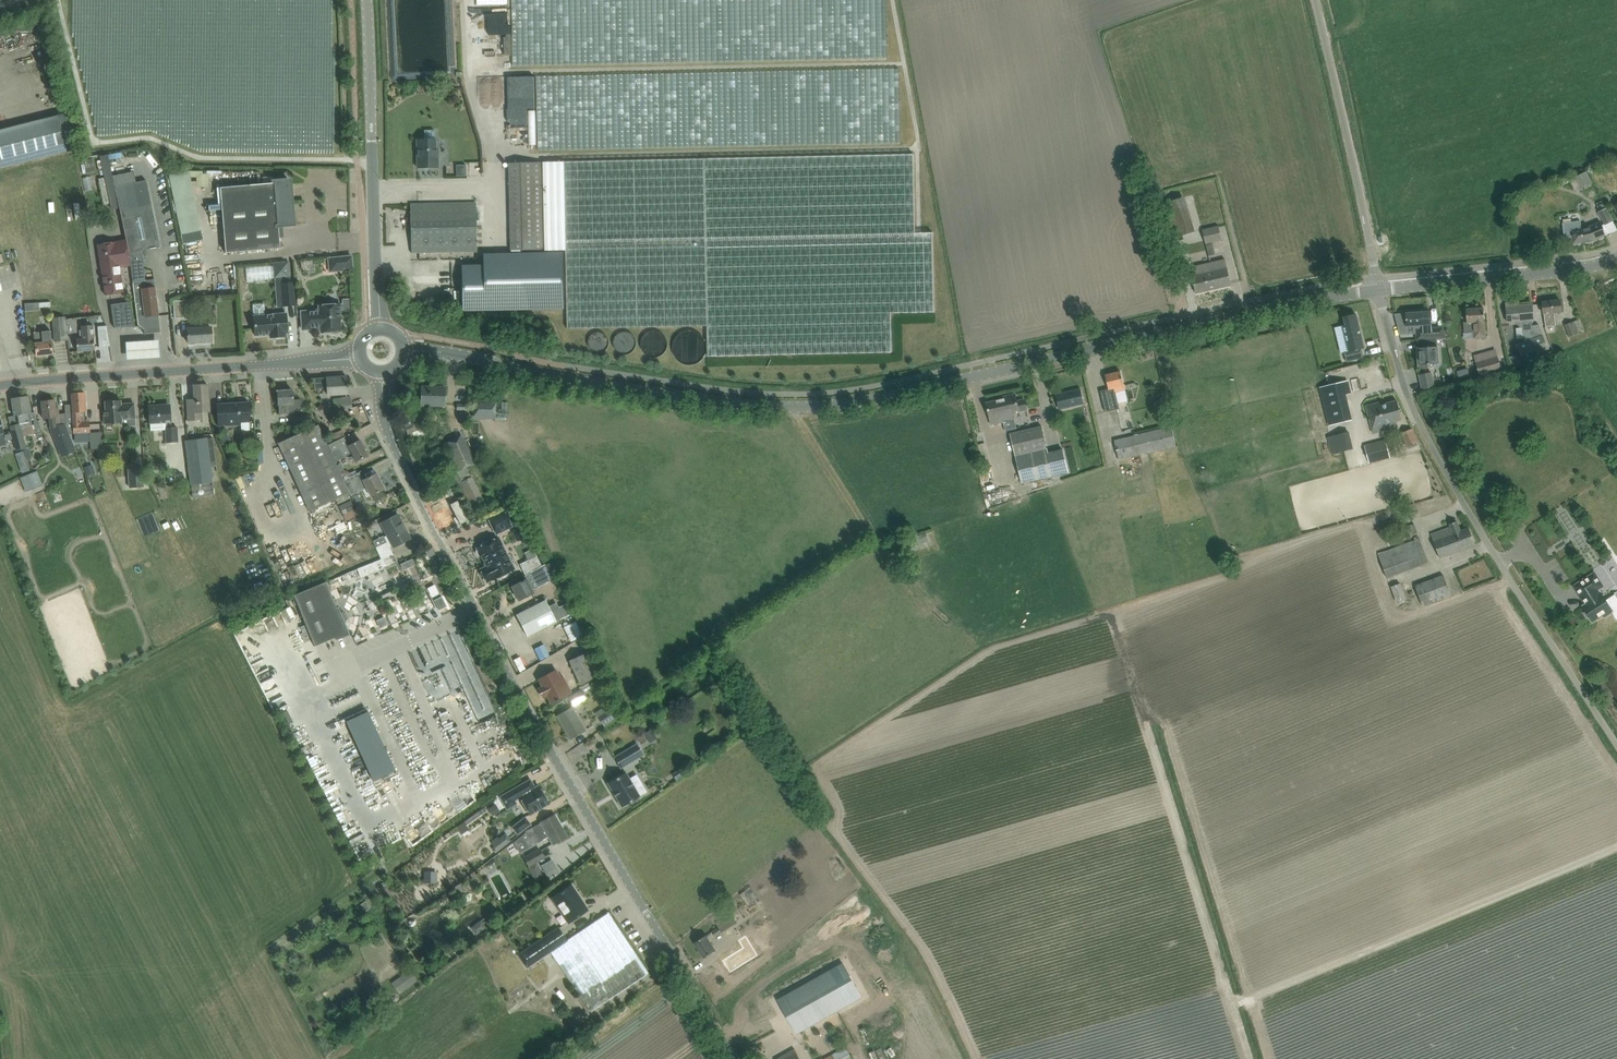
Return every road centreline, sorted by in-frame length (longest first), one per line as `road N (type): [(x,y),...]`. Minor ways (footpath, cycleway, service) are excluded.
road 1 (tertiary): [(403,354),(802,409),(916,393),(1377,288)]
road 2 (unclassified): [(734,1058),(478,619),(392,441),(382,374)]
road 3 (unclassified): [(1616,742),(1431,449),(1397,374),(1377,288)]
road 4 (tertiary): [(0,384),(358,357)]
road 5 (unclassified): [(377,327),(366,0)]
road 6 (unclassified): [(1377,288),(1311,0)]
road 7 (tertiary): [(1377,288),(1616,260)]

